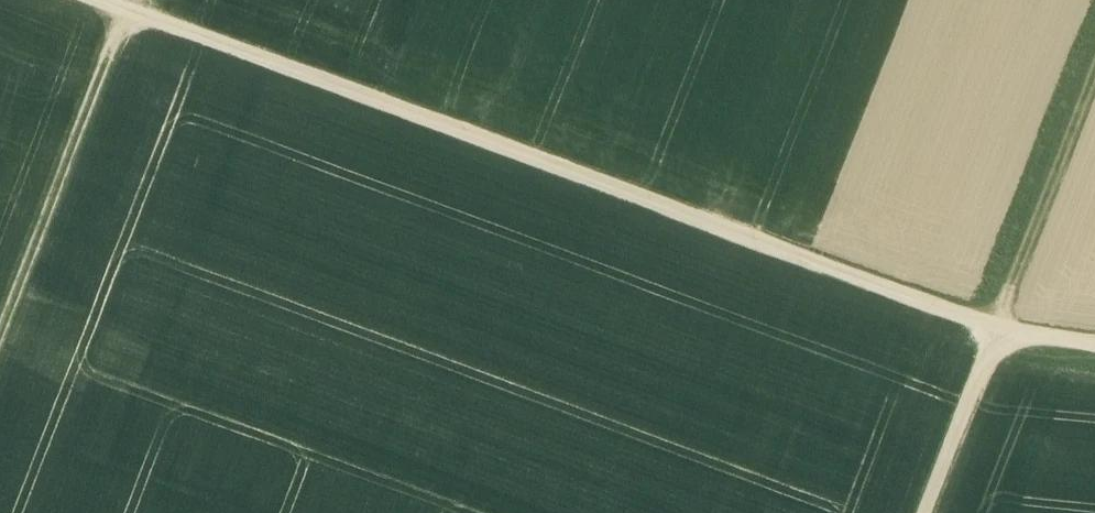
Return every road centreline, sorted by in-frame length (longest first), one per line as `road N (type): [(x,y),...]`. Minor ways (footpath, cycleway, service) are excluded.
road 1 (track): [(86,0),(995,335)]
road 2 (track): [(0,341),(132,0)]
road 3 (track): [(1094,112),(995,335)]
road 4 (track): [(995,335),(921,512)]

